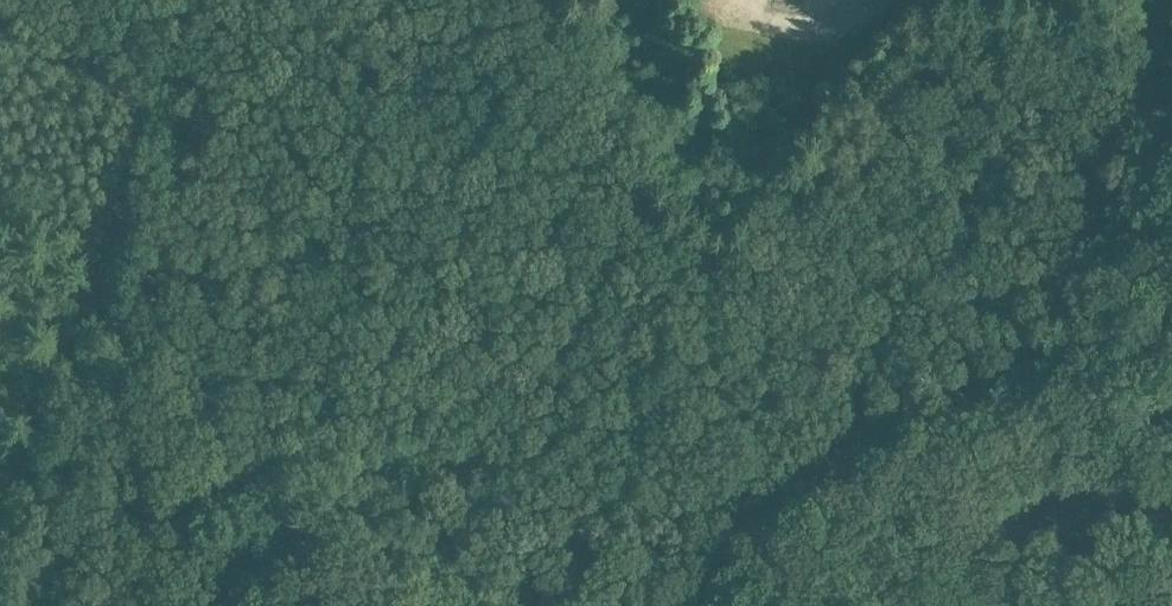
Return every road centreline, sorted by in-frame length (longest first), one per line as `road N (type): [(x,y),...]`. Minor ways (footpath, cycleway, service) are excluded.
road 1 (track): [(194,0),(0,547)]
road 2 (track): [(1122,465),(949,543),(853,605)]
road 3 (track): [(1122,465),(1171,268)]
road 4 (track): [(0,37),(160,106)]
road 5 (track): [(1075,605),(1122,465)]

